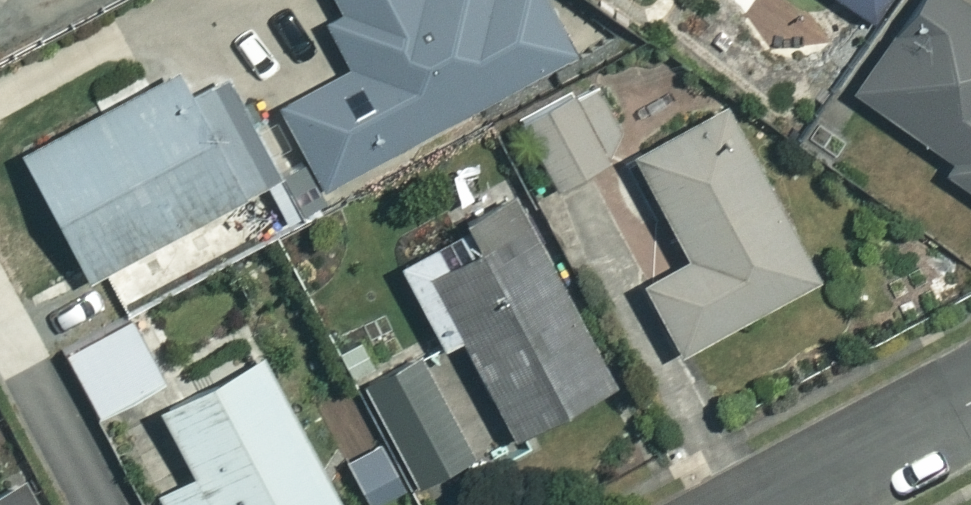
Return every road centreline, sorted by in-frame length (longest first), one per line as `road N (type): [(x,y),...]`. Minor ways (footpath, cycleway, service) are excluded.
road 1 (residential): [(777,504),(970,402)]

